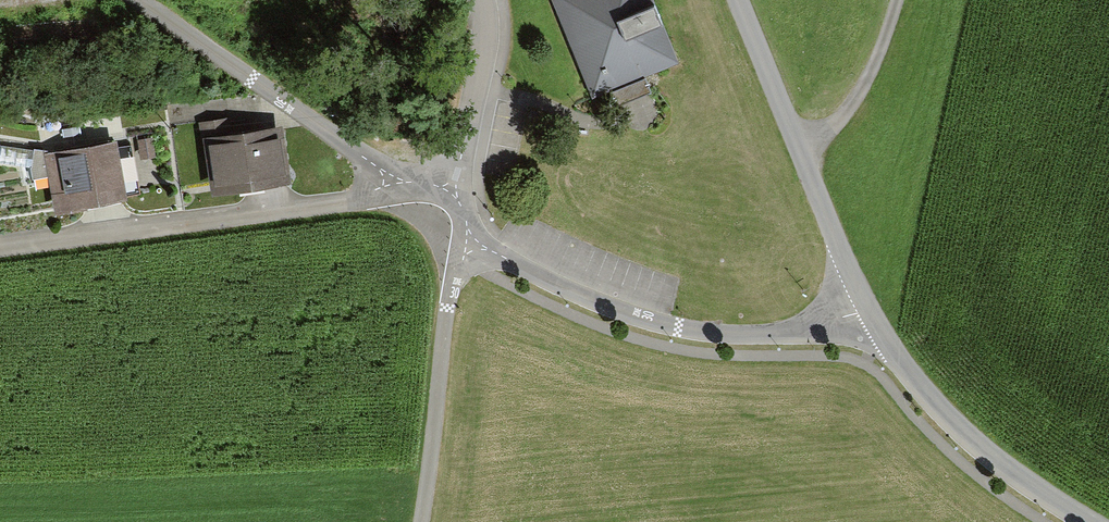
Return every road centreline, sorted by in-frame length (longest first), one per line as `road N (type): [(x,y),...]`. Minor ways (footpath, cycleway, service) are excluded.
road 1 (residential): [(870,311),(774,334),(686,331),(594,301),(469,238)]
road 2 (residential): [(0,247),(350,201),(408,185)]
road 3 (residential): [(739,0),(870,311)]
road 4 (residential): [(870,311),(918,386),(978,446),(1091,521)]
road 5 (residential): [(469,238),(447,309),(421,521)]
road 6 (residential): [(482,0),(484,49),(456,189)]
road 7 (residential): [(408,185),(252,81)]
road 8 (track): [(798,145),(832,128),(852,103),(897,0)]
road 9 (unclassified): [(252,81),(137,0)]

